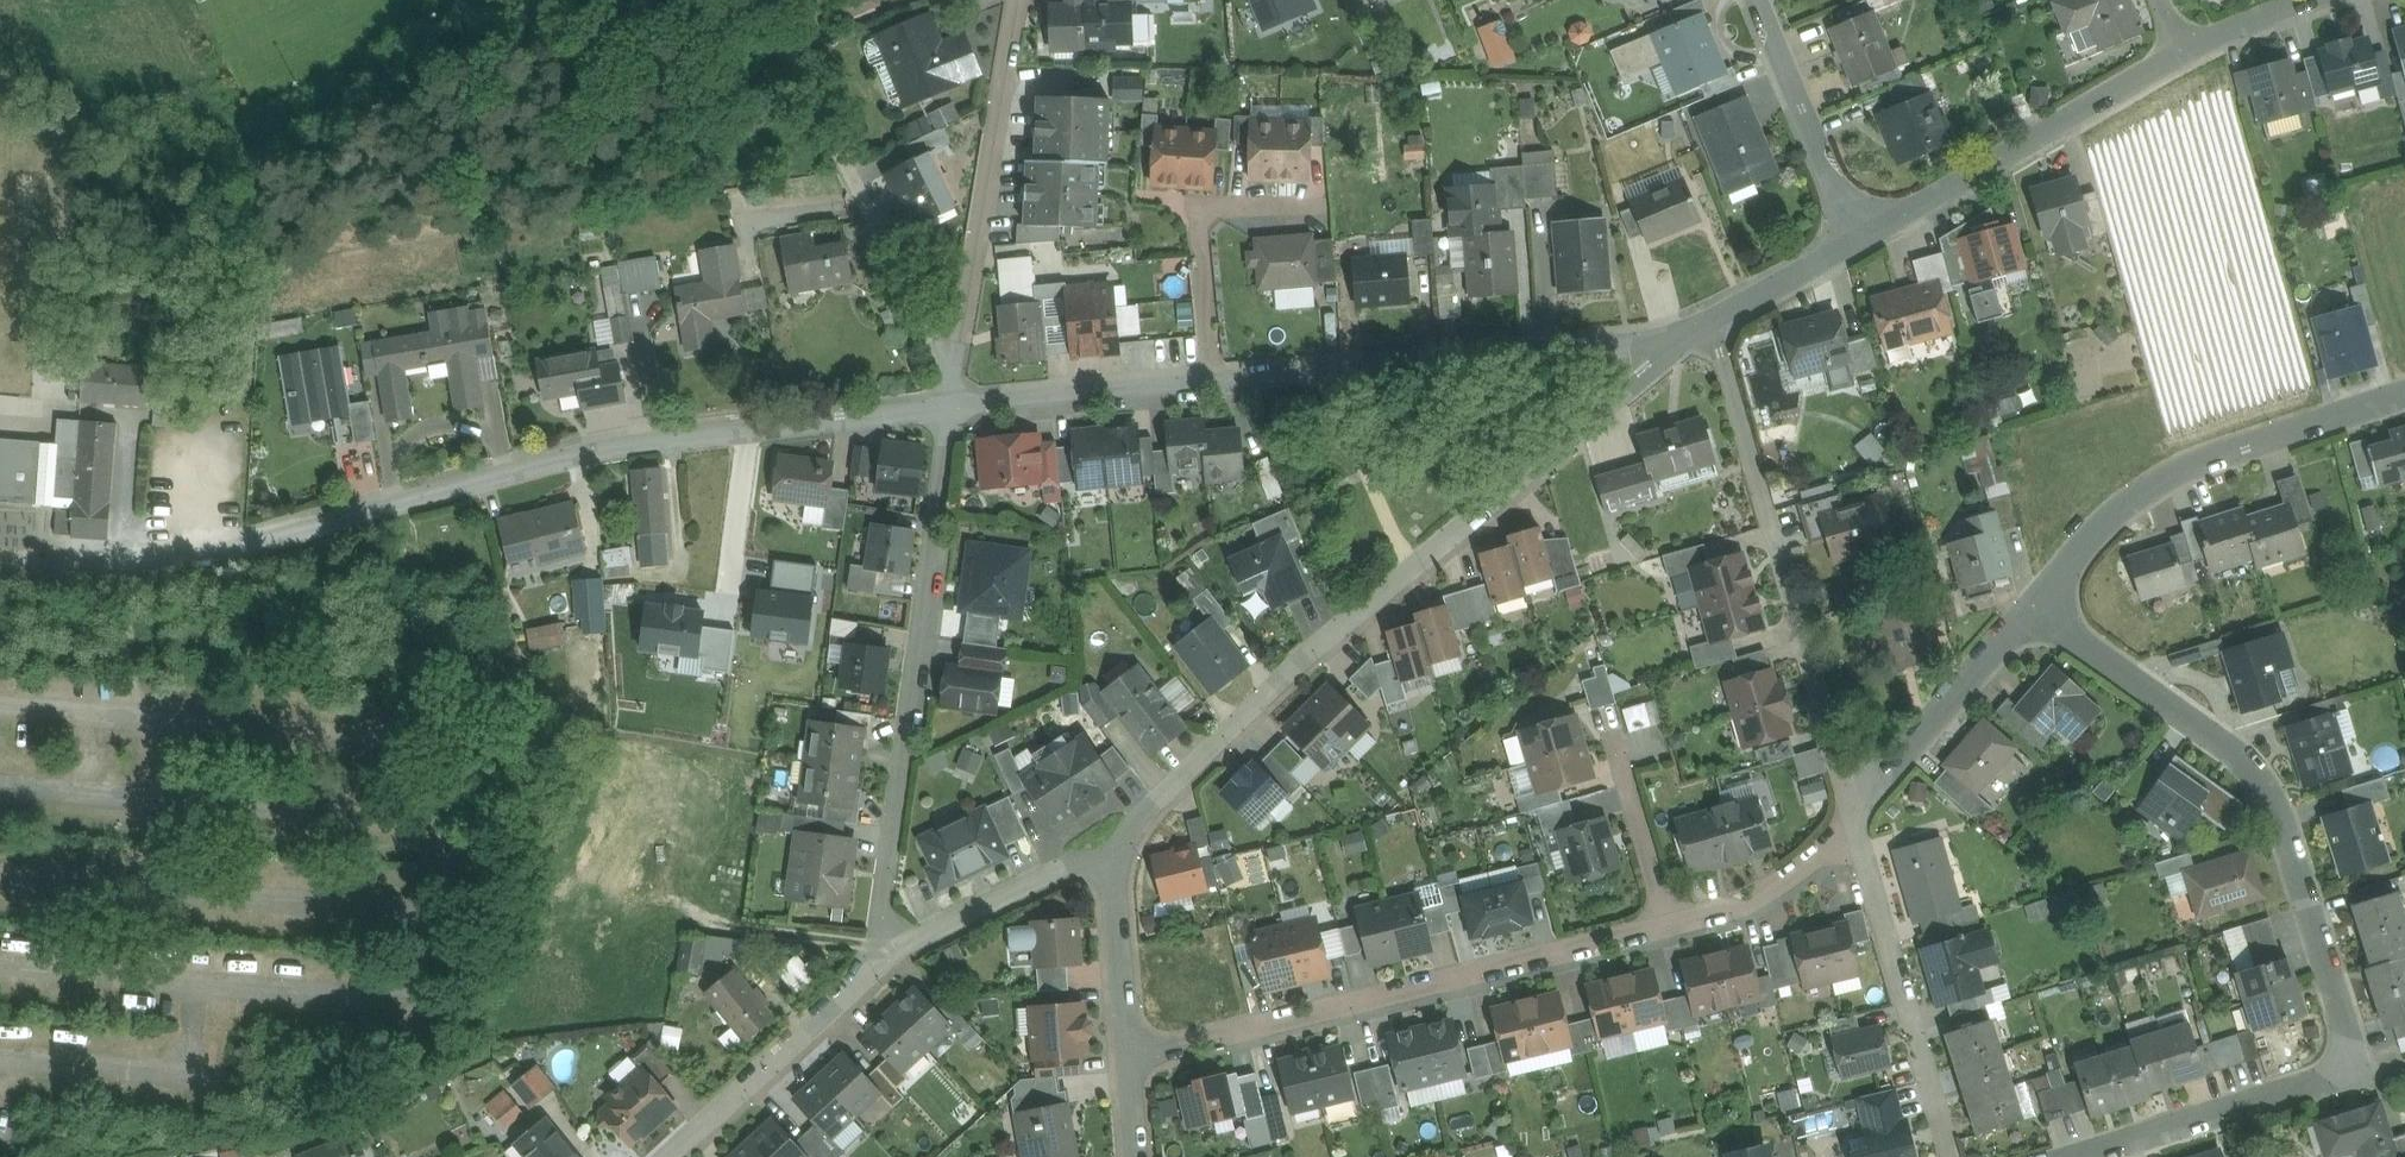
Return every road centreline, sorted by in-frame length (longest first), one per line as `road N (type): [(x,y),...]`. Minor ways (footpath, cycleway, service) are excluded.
road 1 (residential): [(2087,1156),(2361,1066),(2283,807),(2213,732),(2039,602)]
road 2 (unclassified): [(1114,849),(1159,799),(1496,500),(1715,326)]
road 3 (residential): [(954,411),(592,451),(246,548)]
road 4 (residential): [(1669,929),(1128,1056)]
road 5 (residential): [(954,411),(878,908),(883,953)]
road 6 (residential): [(1856,815),(1715,326)]
road 7 (residential): [(1715,326),(1212,381)]
road 8 (track): [(772,0),(944,356),(954,411)]
road 9 (residential): [(2404,393),(2189,465),(2119,511),(2039,602)]
road 10 (residential): [(954,411),(1017,0)]
road 11 (residential): [(2184,55),(1858,244)]
road 12 (residential): [(1956,1156),(1856,815)]
road 13 (unclassified): [(669,1156),(883,953)]
road 14 (residential): [(2039,602),(1856,815)]
road 15 (residential): [(1858,244),(1755,0)]
road 16 (residential): [(1212,381),(954,411)]
road 17 (unclassified): [(883,953),(1114,849)]
road 18 (track): [(246,548),(98,573),(0,568)]
road 19 (residential): [(1212,381),(1196,210),(1255,208)]
road 20 (residential): [(1856,815),(1778,893),(1669,929)]
road 21 (unclassified): [(1114,849),(1128,1056)]
road 22 (residential): [(1669,929),(1618,747)]
road 23 (residential): [(1858,244),(1715,326)]
road 24 (residential): [(2310,0),(2184,55)]

